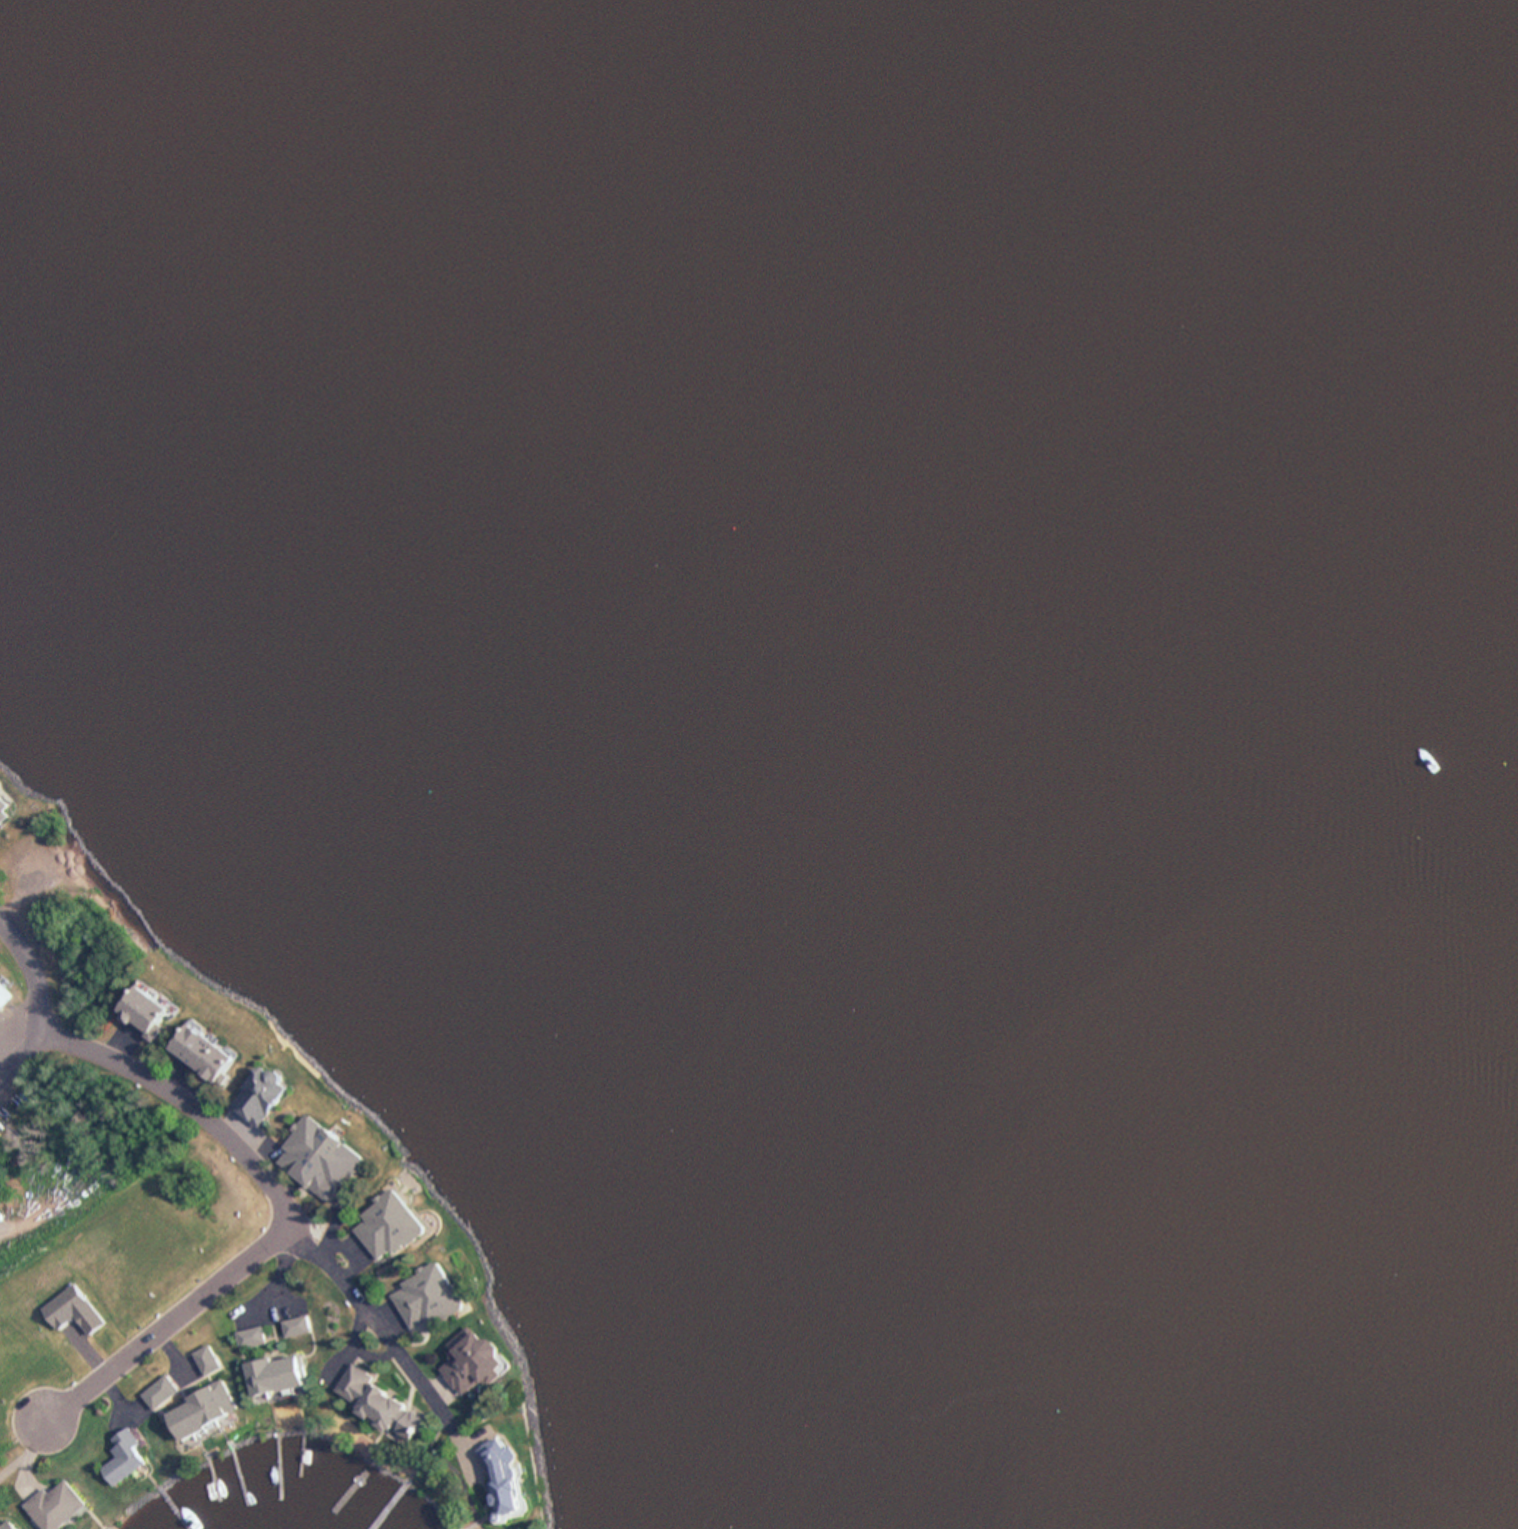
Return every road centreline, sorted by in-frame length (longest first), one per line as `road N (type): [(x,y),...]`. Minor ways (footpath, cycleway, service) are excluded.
road 1 (residential): [(35,1033),(114,1056),(173,1089),(250,1154),(293,1213),(292,1225),(46,1429)]
road 2 (residential): [(0,921),(35,969),(35,1033)]

